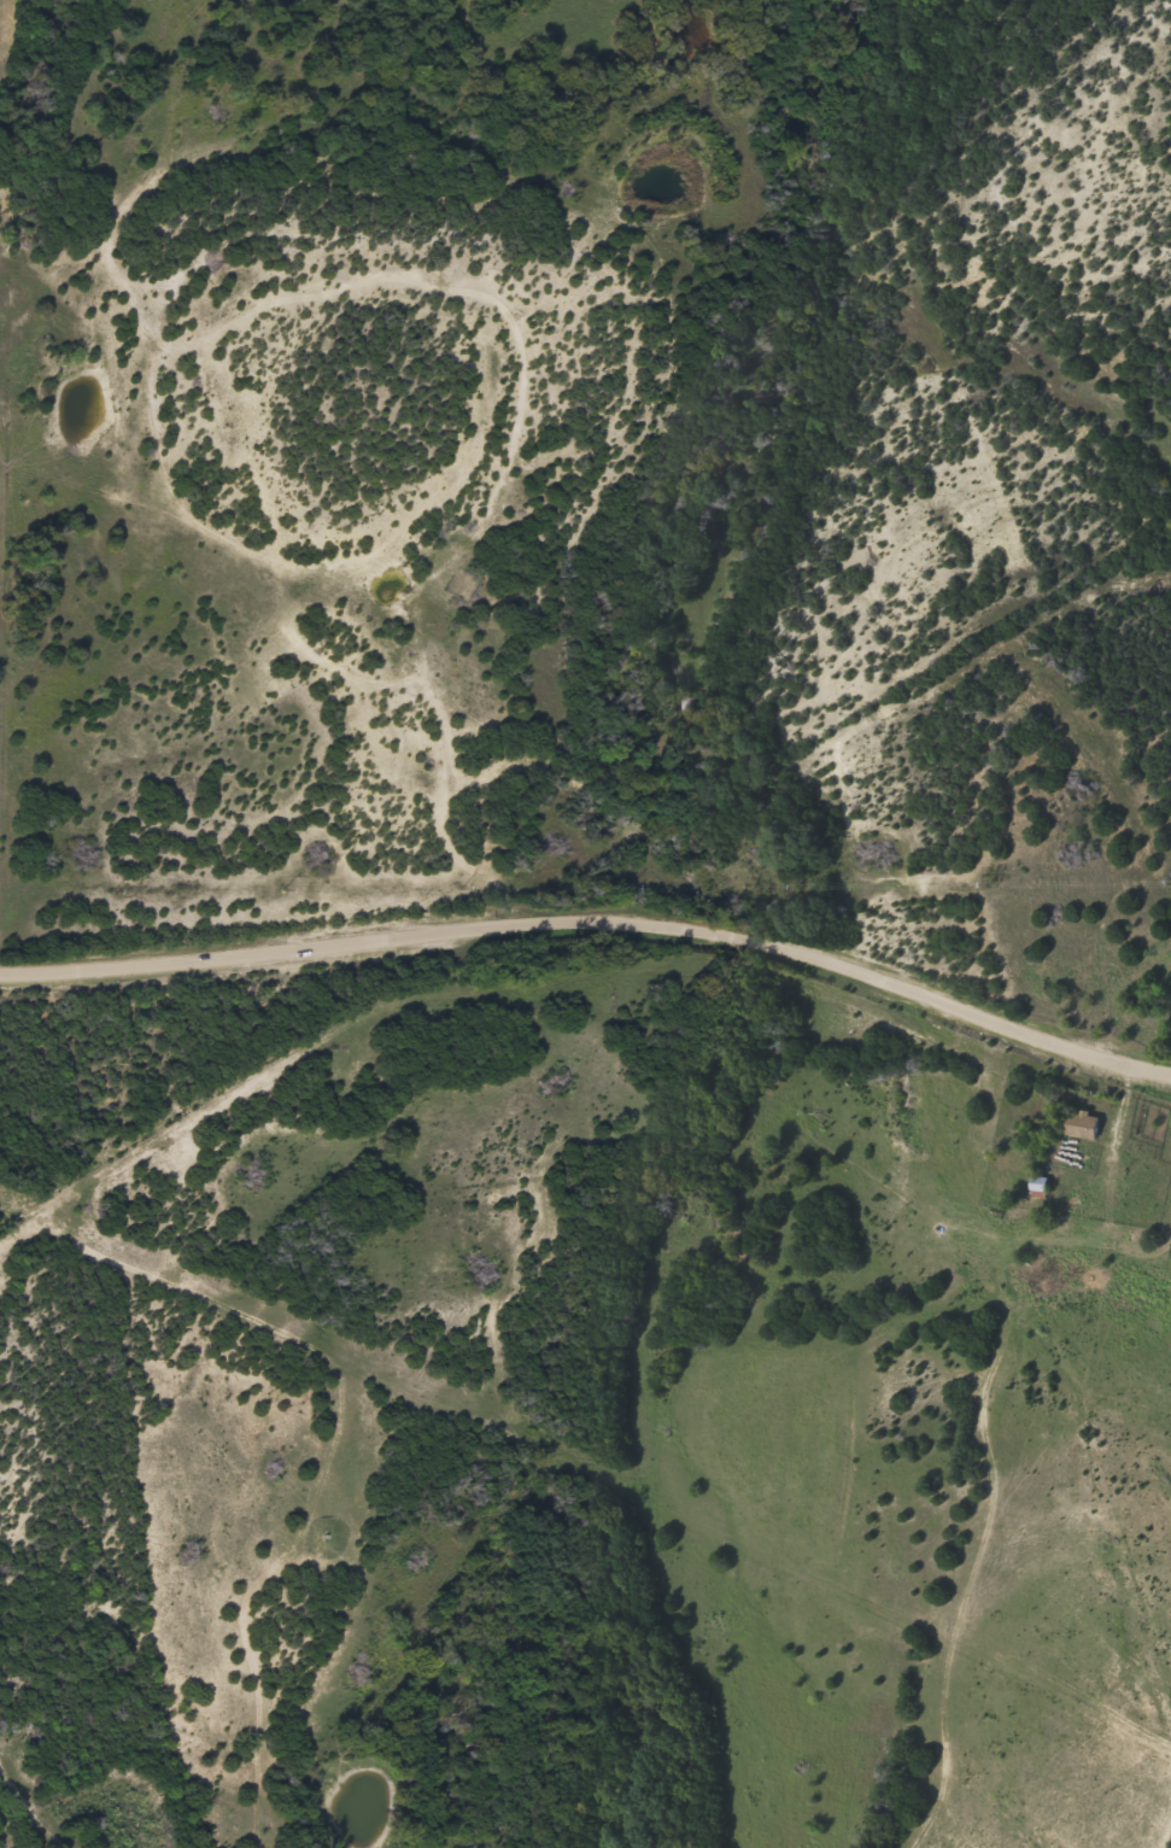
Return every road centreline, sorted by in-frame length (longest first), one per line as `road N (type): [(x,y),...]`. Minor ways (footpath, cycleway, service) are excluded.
road 1 (residential): [(1170,1072),(1042,1041),(822,963),(654,930),(497,932),(177,970),(0,979)]

